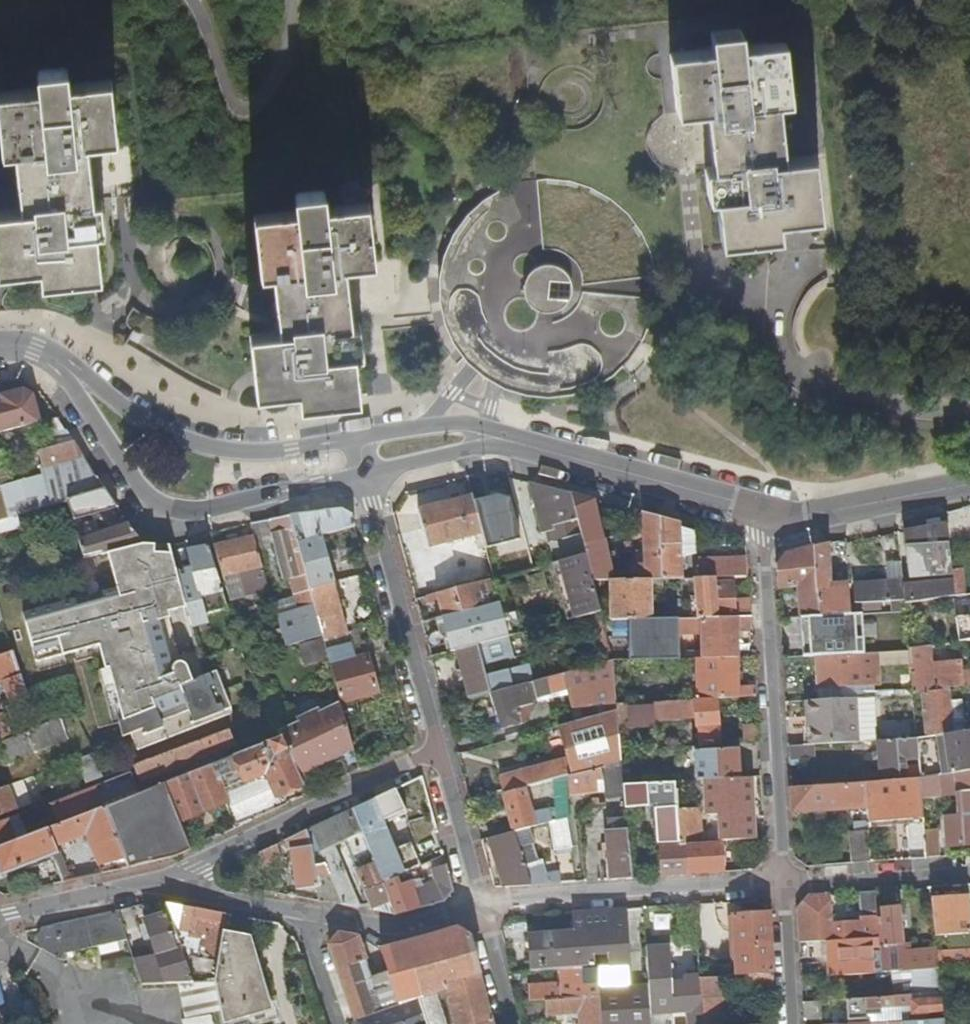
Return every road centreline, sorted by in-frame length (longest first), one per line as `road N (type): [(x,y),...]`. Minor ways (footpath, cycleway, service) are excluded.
road 1 (residential): [(56,359),(134,480),(159,505),(189,515),(366,475)]
road 2 (residential): [(784,886),(766,510)]
road 3 (residential): [(359,438),(254,452),(200,444),(135,415),(56,359)]
road 4 (residential): [(484,908),(784,886)]
road 5 (residential): [(366,475),(441,758)]
road 6 (residential): [(182,879),(441,758)]
road 7 (residential): [(766,510),(515,442)]
road 8 (residential): [(969,484),(805,517),(766,510)]
road 9 (residential): [(0,922),(182,879)]
road 10 (residential): [(302,916),(393,931),(484,908)]
road 11 (residential): [(969,882),(784,886)]
road 12 (residential): [(515,442),(463,424),(359,438)]
road 13 (residential): [(441,758),(484,908)]
road 14 (residential): [(366,475),(515,442)]
road 15 (residential): [(784,886),(791,1023)]
road 16 (residential): [(182,879),(223,902),(302,916)]

